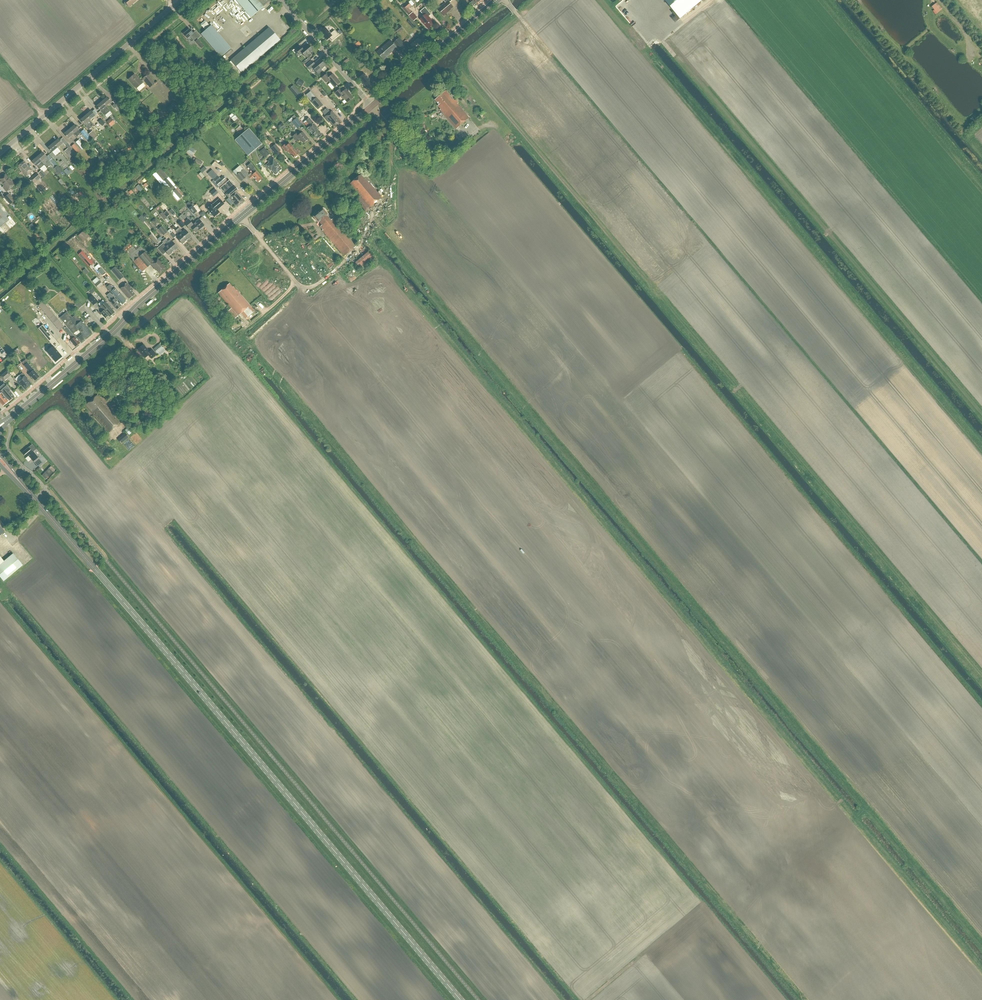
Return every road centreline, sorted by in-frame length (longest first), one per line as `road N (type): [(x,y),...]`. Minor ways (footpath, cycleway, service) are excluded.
road 1 (primary): [(461,999),(0,459)]
road 2 (tertiary): [(0,426),(371,107)]
road 3 (unclassified): [(0,153),(181,0)]
road 4 (tertiary): [(371,107),(497,0)]
road 5 (unclassified): [(371,107),(281,0)]

